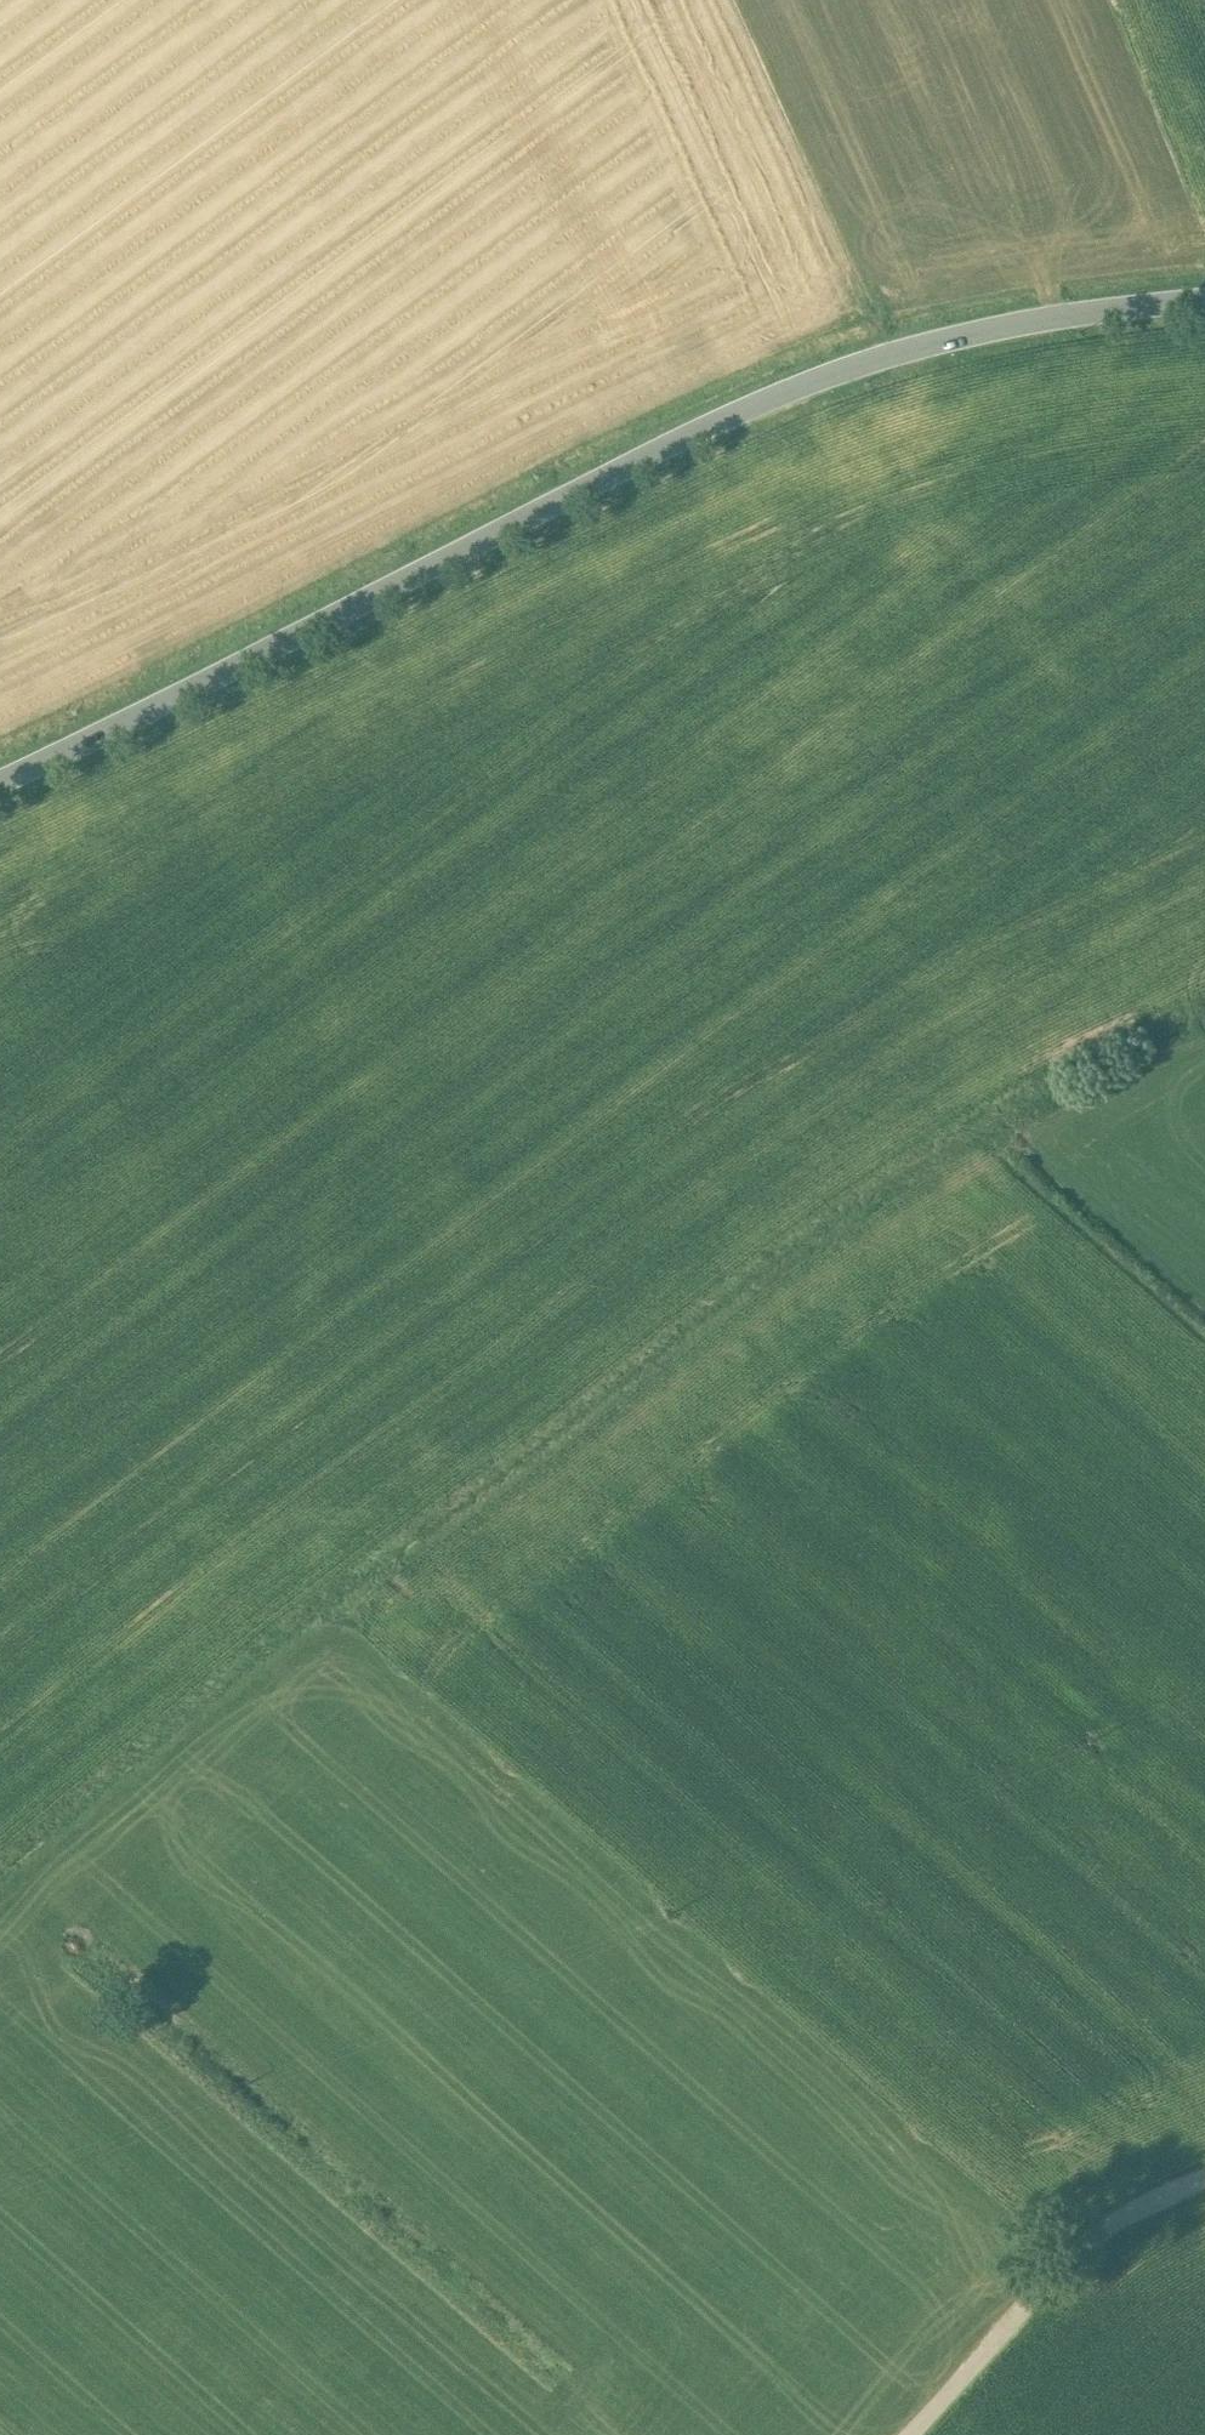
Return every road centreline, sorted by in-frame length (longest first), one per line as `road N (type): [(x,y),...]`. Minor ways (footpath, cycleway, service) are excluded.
road 1 (tertiary): [(1204,302),(1035,322),(910,349),(782,394),(0,775)]

